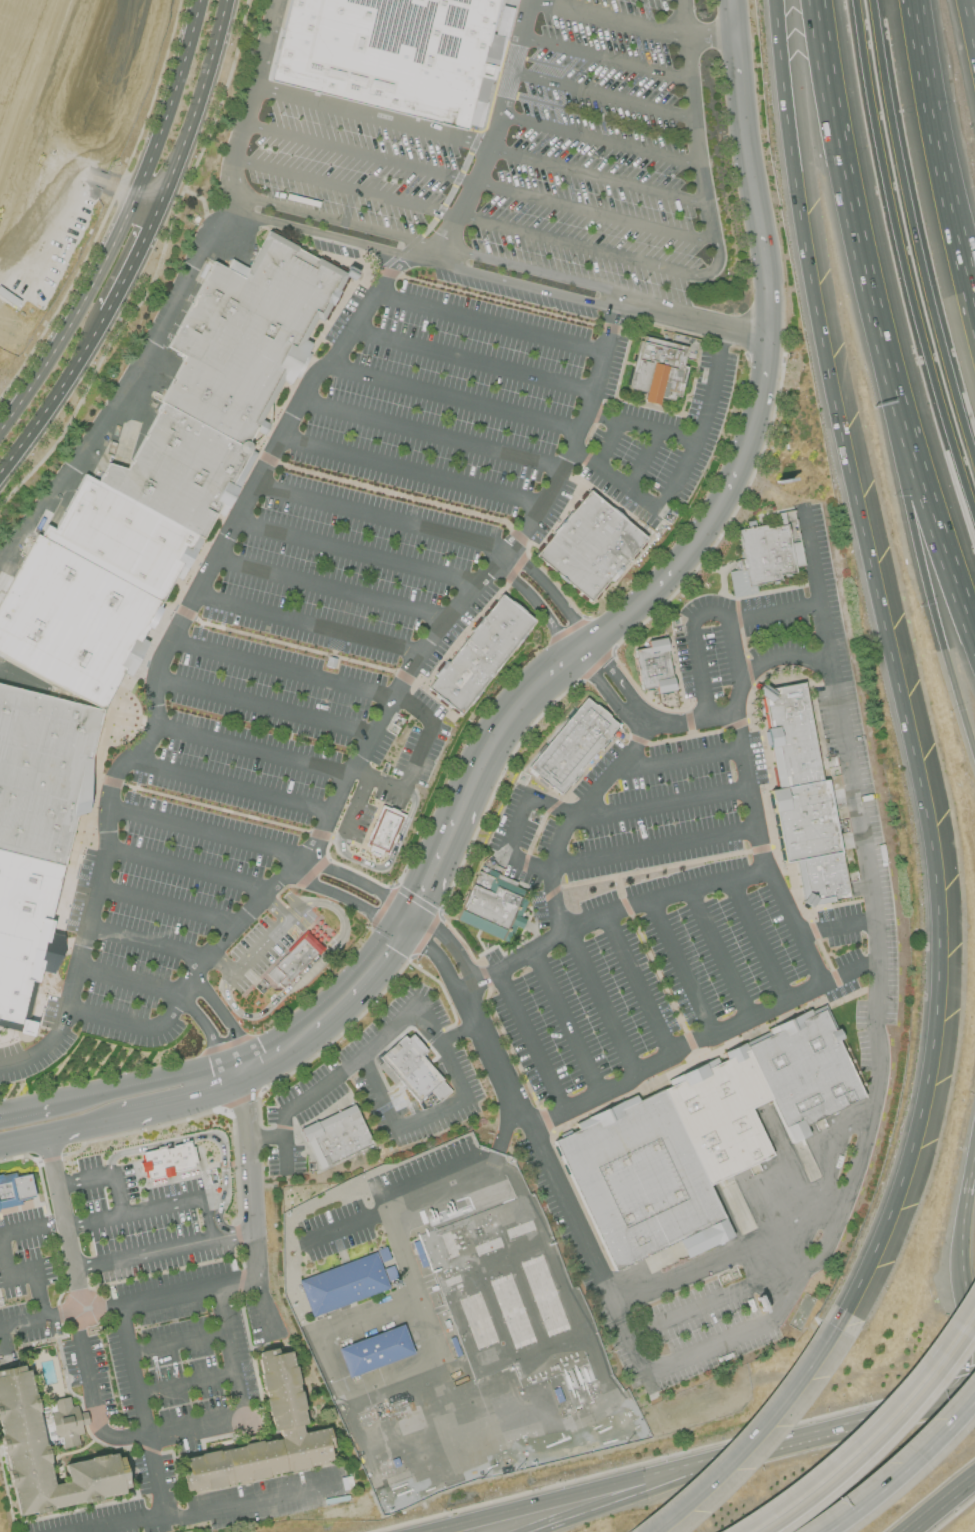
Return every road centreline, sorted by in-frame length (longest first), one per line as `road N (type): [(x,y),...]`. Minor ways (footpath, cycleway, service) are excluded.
road 1 (motorway): [(777,0),(798,196),(832,388),(939,887),(929,1081),(896,1200),(846,1307)]
road 2 (tertiary): [(730,0),(768,287),(762,393),(737,471),(697,541),(644,601),(577,653)]
road 3 (motorway): [(858,0),(895,219),(974,510)]
road 4 (secondary): [(198,0),(170,103),(119,231),(58,347),(0,430)]
road 5 (motorway): [(974,457),(912,215),(875,0)]
road 6 (motorway): [(892,371),(933,607),(974,744)]
road 7 (motorway): [(819,0),(845,166),(892,371)]
road 8 (motorway): [(974,1293),(901,1395),(846,1451),(734,1531)]
road 9 (motorway): [(974,300),(915,0)]
road 10 (motorway): [(722,1459),(430,1531)]
road 11 (motorway): [(846,1307),(766,1422),(650,1531)]
road 12 (motorway): [(765,1531),(857,1464),(914,1406),(974,1324)]
road 13 (motorway): [(892,371),(965,600)]
road 14 (secondary): [(158,203),(224,0)]
road 15 (tertiary): [(577,653),(505,723),(455,820)]
road 16 (motorway): [(821,1531),(875,1492),(974,1394)]
road 17 (motorway): [(722,1459),(531,1531)]
road 18 (secondary): [(0,473),(104,315)]
road 19 (tertiary): [(225,1064),(53,1103)]
road 20 (motorway): [(974,1395),(823,1437)]
road 21 (tertiary): [(388,926),(338,988),(279,1036)]
road 22 (tertiary): [(317,1038),(379,980),(410,937)]
road 23 (secondary): [(104,315),(158,203)]
road 24 (tertiary): [(0,1146),(121,1120)]

